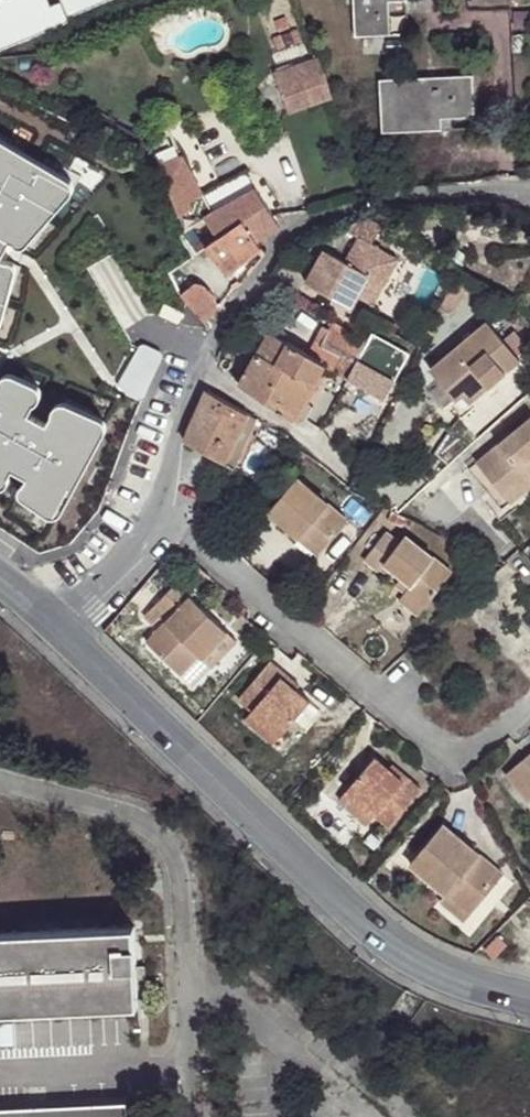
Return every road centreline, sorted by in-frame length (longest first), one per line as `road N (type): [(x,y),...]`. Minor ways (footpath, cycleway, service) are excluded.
road 1 (residential): [(529,199),(456,193),(369,199),(322,217),(284,243),(200,374),(154,499),(119,565),(52,625)]
road 2 (tertiary): [(529,998),(459,978),(404,950),(293,857),(52,625)]

